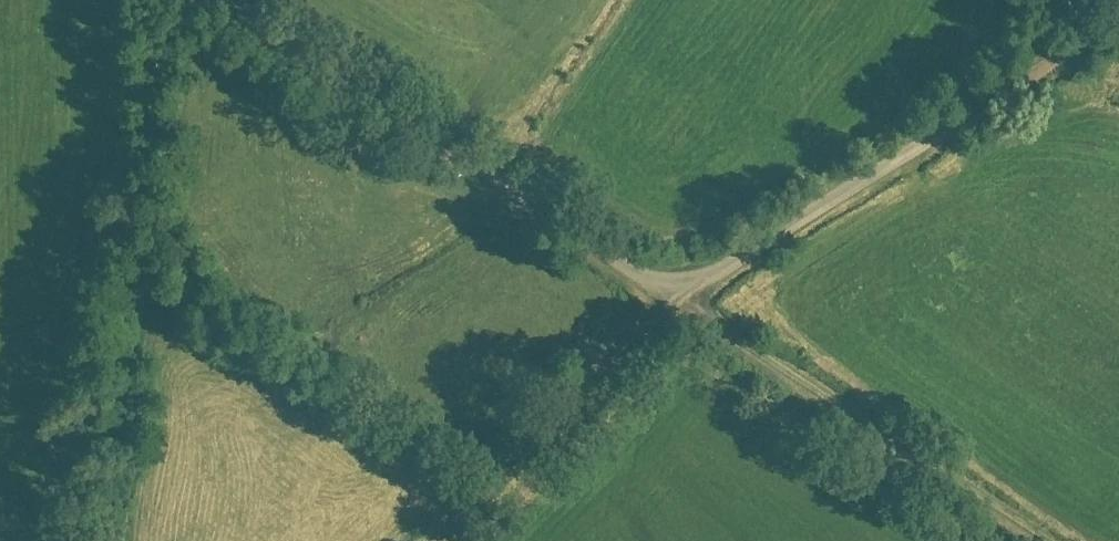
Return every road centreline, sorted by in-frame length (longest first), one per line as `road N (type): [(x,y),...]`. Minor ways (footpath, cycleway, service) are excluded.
road 1 (track): [(224,0),(355,102),(679,297),(1118,26)]
road 2 (track): [(1052,540),(679,297),(457,540)]

